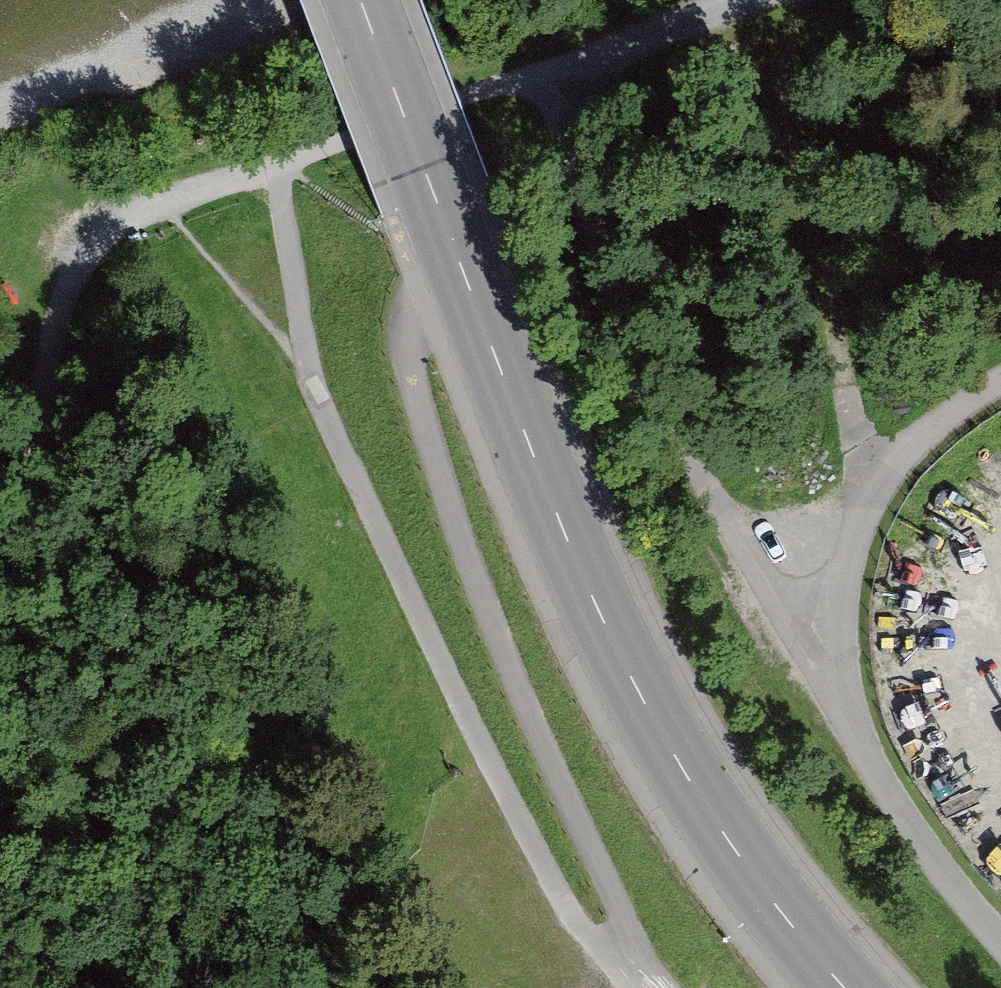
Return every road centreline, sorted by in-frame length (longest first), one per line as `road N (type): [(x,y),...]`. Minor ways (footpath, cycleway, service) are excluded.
road 1 (primary): [(845,987),(679,763),(615,646),(360,0)]
road 2 (track): [(631,987),(563,905),(310,380),(278,164)]
road 3 (track): [(822,639),(772,597),(630,335),(584,186),(574,70)]
road 4 (track): [(278,164),(126,214),(86,245),(66,280),(44,418),(0,577)]
road 5 (track): [(769,0),(869,517)]
road 6 (track): [(755,0),(574,70),(481,88),(278,164)]

